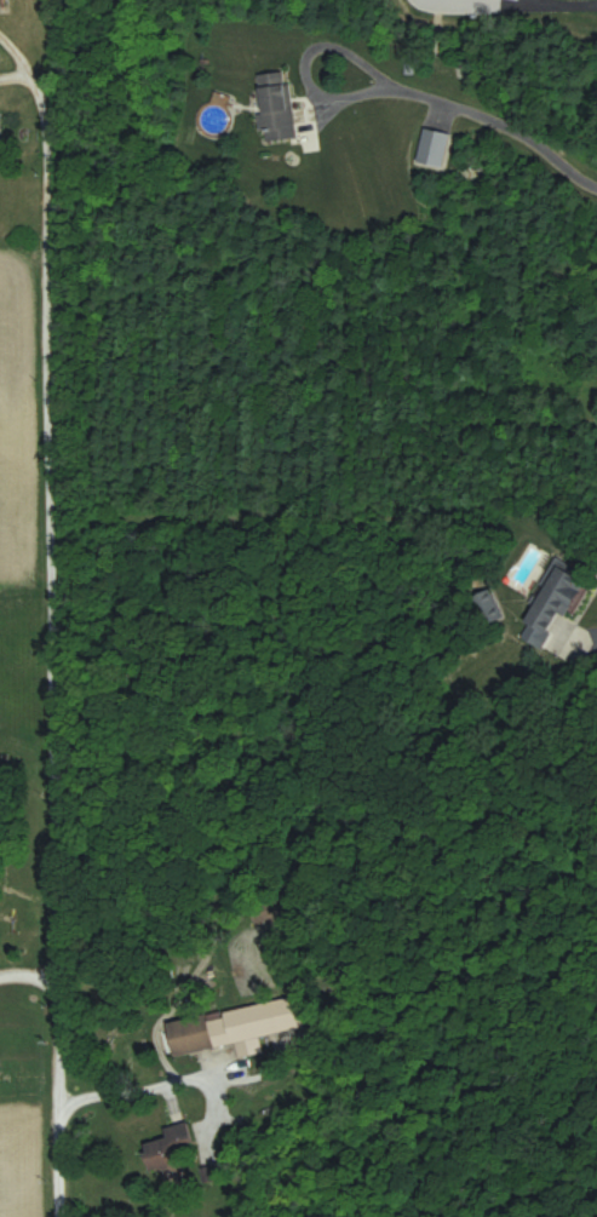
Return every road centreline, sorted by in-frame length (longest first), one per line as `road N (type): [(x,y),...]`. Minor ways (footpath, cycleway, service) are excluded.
road 1 (residential): [(61,1216),(47,139),(42,99),(17,40),(0,25)]
road 2 (residential): [(59,1102),(114,1086),(218,1078),(218,1050)]

